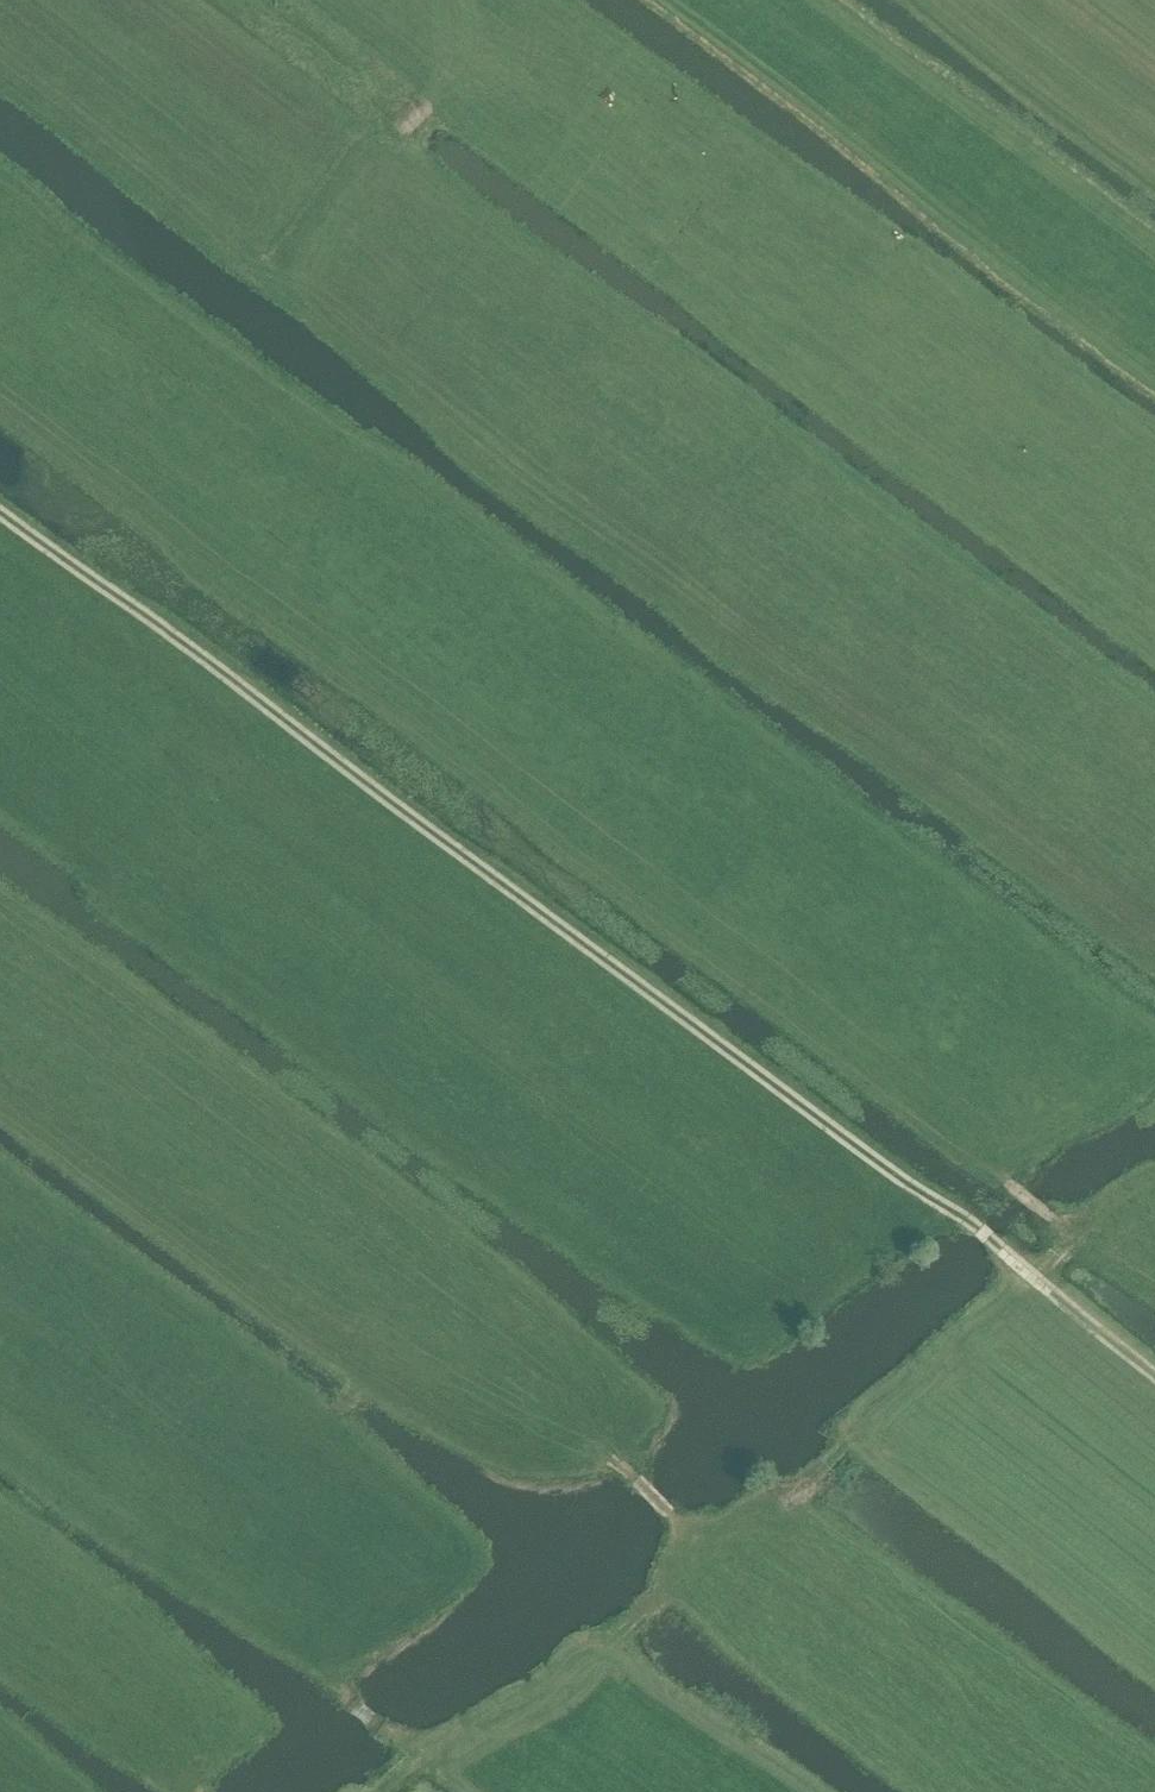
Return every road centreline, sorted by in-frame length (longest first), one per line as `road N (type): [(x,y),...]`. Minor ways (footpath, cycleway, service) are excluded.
road 1 (track): [(375,1791),(797,1501),(940,1358),(1041,1282),(1113,1210),(1154,1195)]

